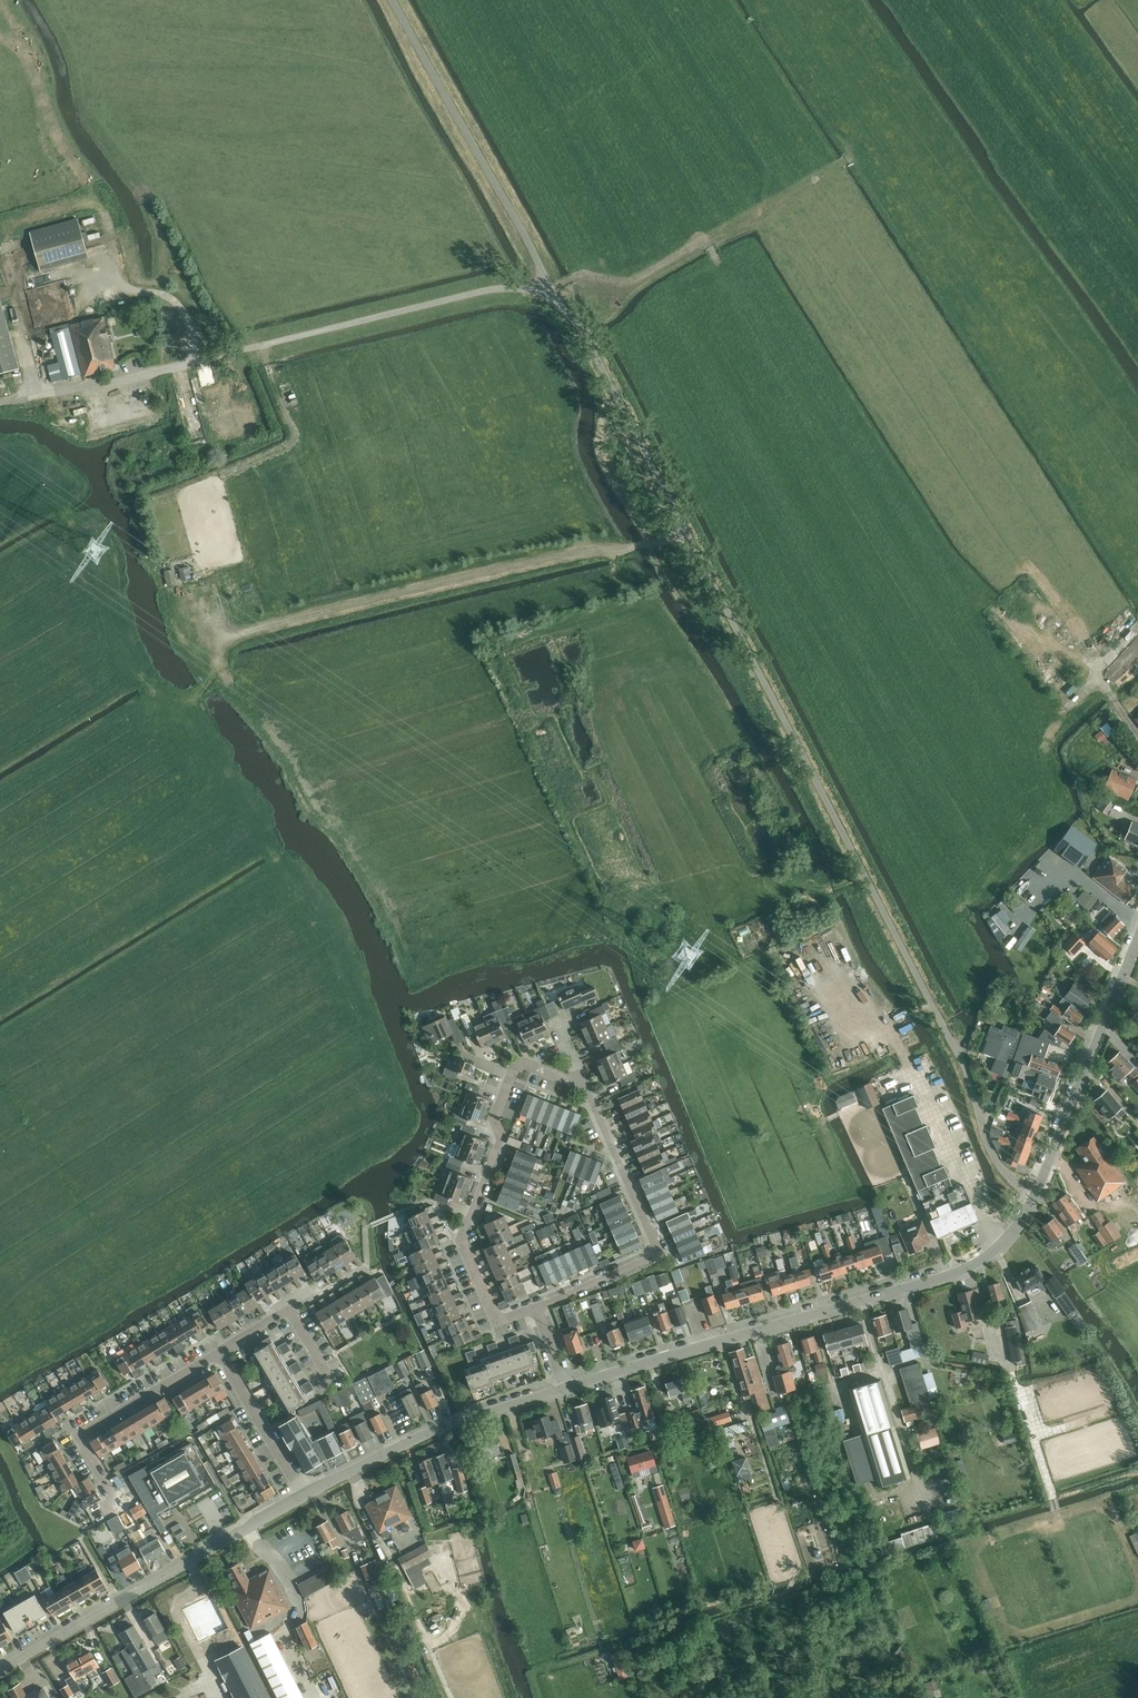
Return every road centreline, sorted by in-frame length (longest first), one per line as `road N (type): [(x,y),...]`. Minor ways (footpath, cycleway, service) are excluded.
road 1 (unclassified): [(1031,1190),(994,1158),(966,1069),(640,435),(392,0)]
road 2 (track): [(123,634),(140,674),(175,701),(211,680),(223,646),(244,631),(564,555),(691,534)]
road 3 (tertiary): [(564,1388),(953,1275),(1002,1244),(1031,1190)]
road 4 (tertiary): [(0,1669),(304,1496)]
road 5 (residential): [(585,1088),(656,1251),(536,1308)]
road 6 (residential): [(536,1308),(506,1319),(493,1313),(462,1246),(513,1076)]
road 7 (tertiary): [(304,1496),(463,1418),(564,1388)]
road 8 (tertiary): [(1031,1190),(1137,940)]
road 9 (residential): [(118,1505),(79,1437),(218,1352)]
road 10 (track): [(897,187),(852,160),(704,240)]
road 11 (track): [(102,209),(123,284),(178,304),(200,361)]
road 12 (track): [(714,256),(704,240),(629,283),(580,275),(552,290)]
road 13 (track): [(222,476),(292,445),(263,345)]
road 14 (residential): [(304,1496),(218,1352)]
road 15 (track): [(1137,626),(1097,675),(1137,731)]

